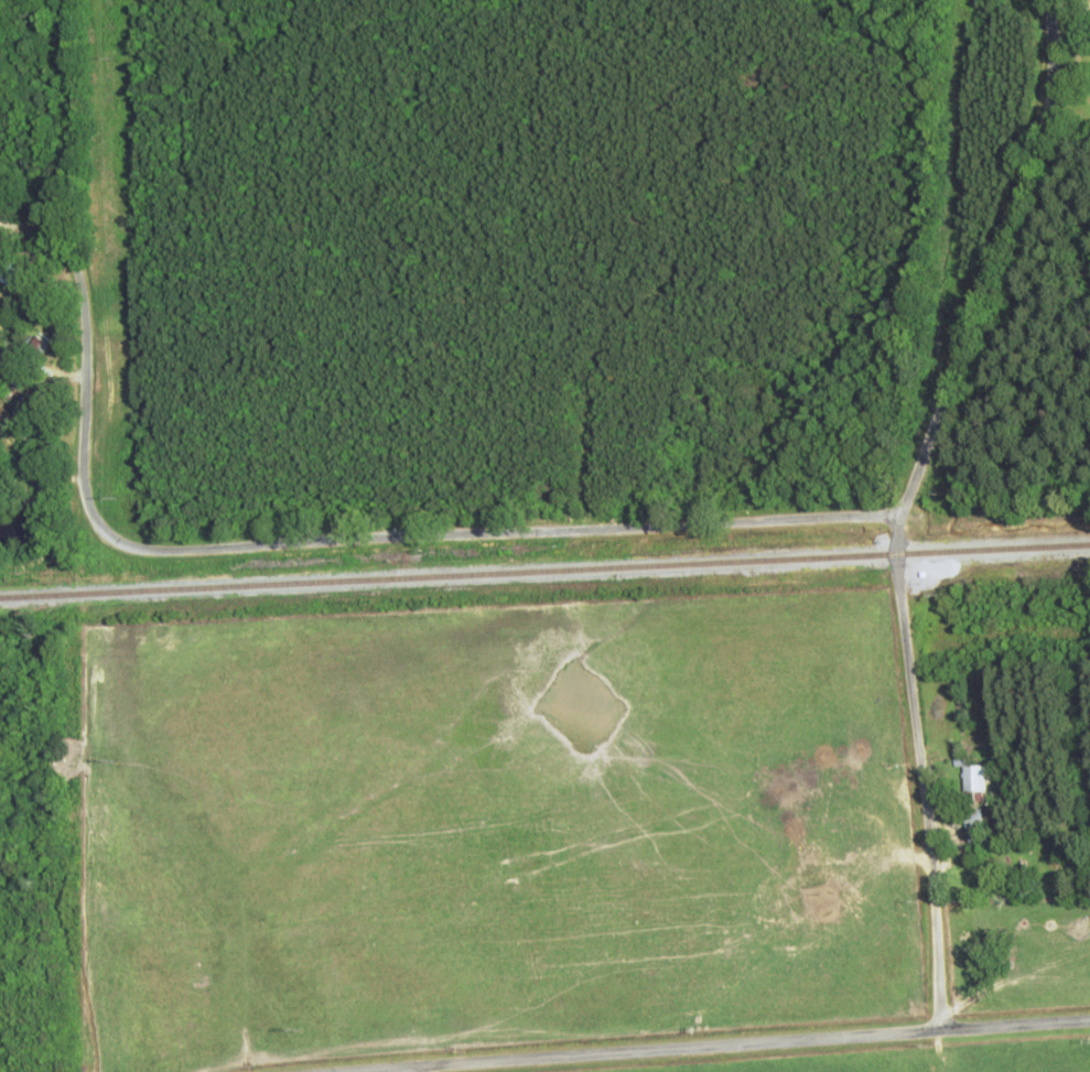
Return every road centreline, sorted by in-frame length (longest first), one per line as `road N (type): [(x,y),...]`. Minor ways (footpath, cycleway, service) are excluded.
road 1 (residential): [(938,1030),(894,515),(1039,136),(1051,47),(1046,0)]
road 2 (residential): [(894,515),(321,546),(129,548),(99,531),(82,496),(77,285)]
road 3 (residential): [(1089,1021),(335,1071)]
road 4 (residential): [(77,285),(46,224),(0,187)]

